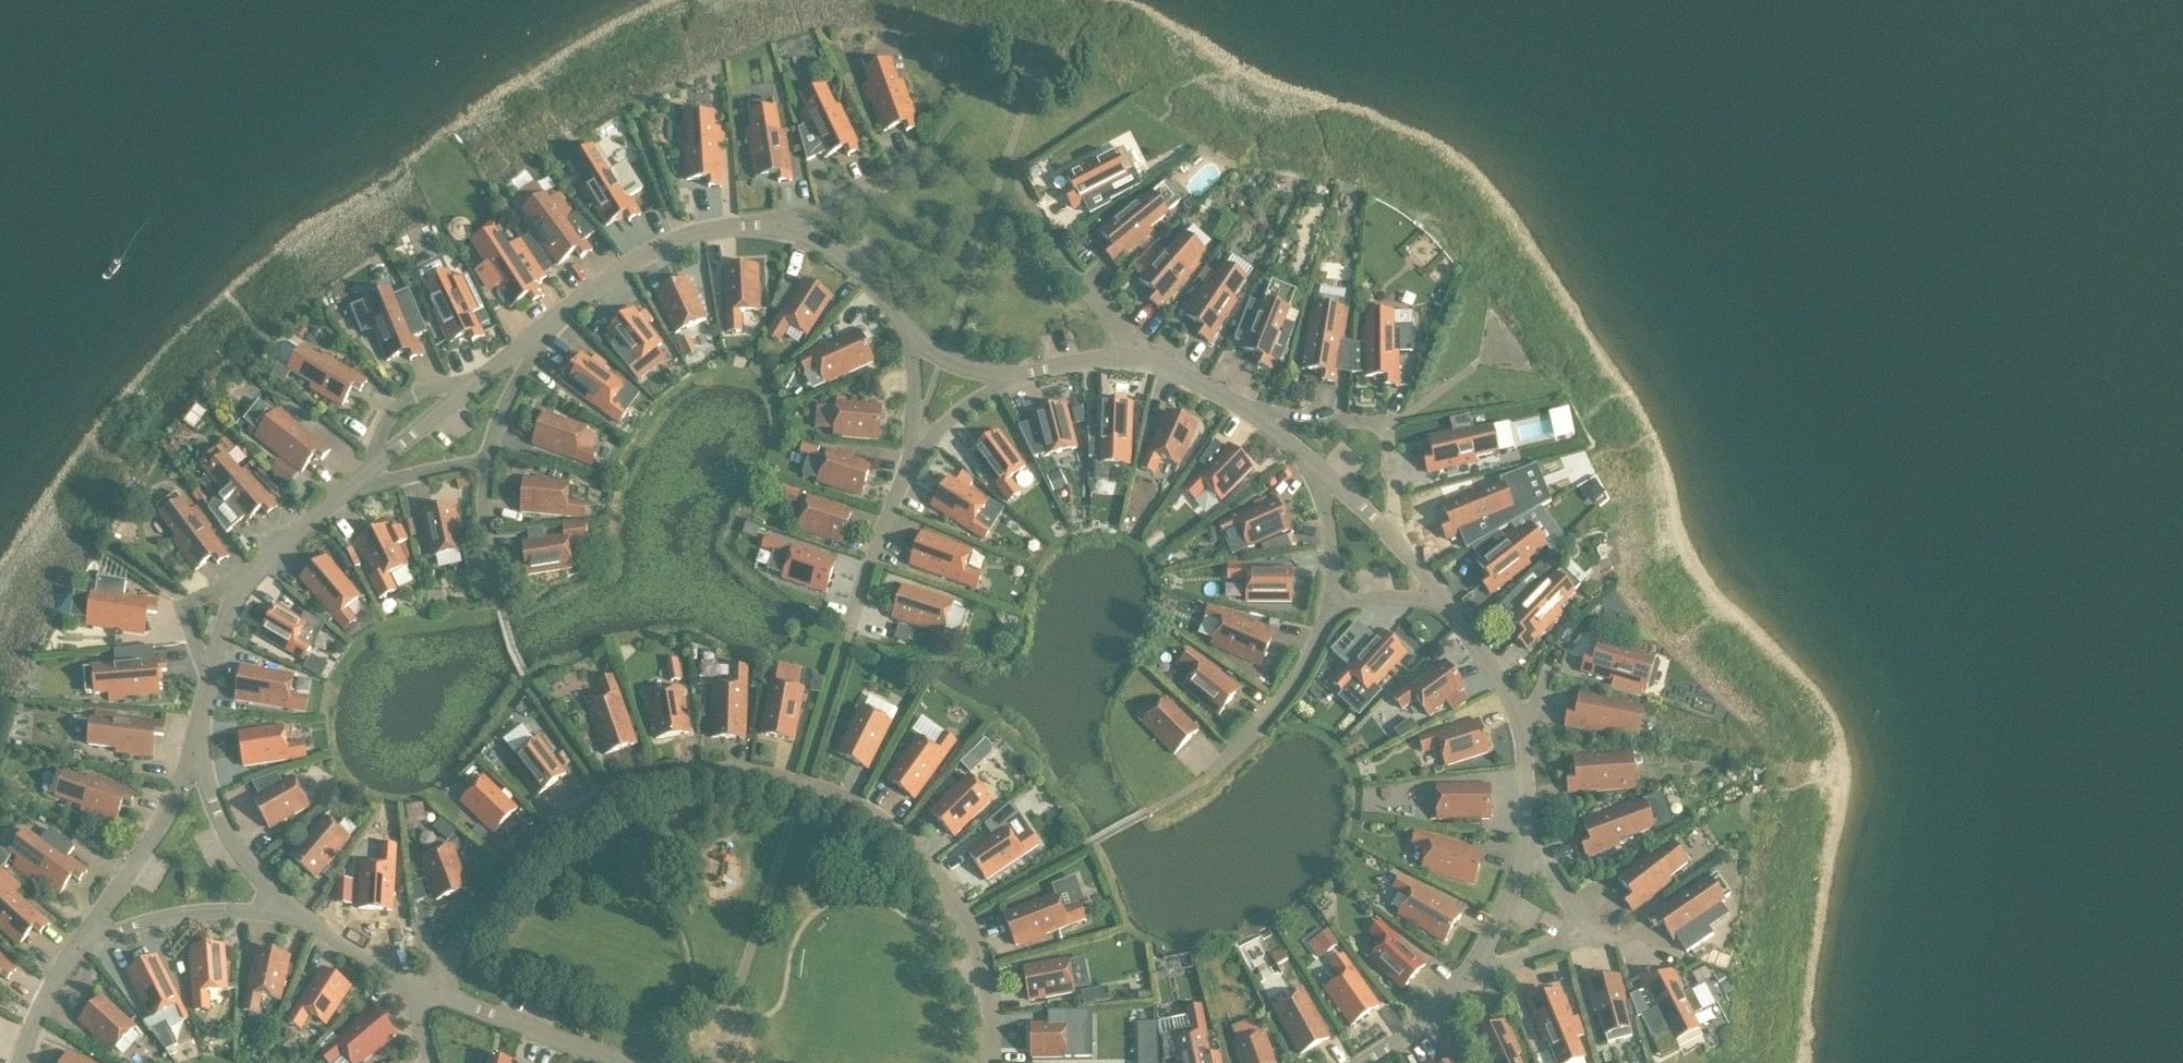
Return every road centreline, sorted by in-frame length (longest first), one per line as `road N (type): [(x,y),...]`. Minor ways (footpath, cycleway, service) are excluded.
road 1 (residential): [(431,990),(511,871),(571,815),(672,775),(737,773),(803,785),(864,809),(917,853),(974,942),(990,1018),(989,1062)]
road 2 (residential): [(209,675),(200,748),(215,807),(247,864),(293,914)]
road 3 (residential): [(1241,407),(1386,422),(1396,541)]
road 4 (residential): [(769,224),(698,230),(654,248),(545,326)]
road 5 (residential): [(1450,607),(1518,717),(1529,822)]
road 6 (residential): [(87,932),(186,911),(293,914)]
road 7 (residential): [(624,1062),(431,990)]
road 8 (residential): [(1029,207),(1084,288),(1157,361)]
road 9 (residential): [(1529,822),(1510,897),(1455,992)]
road 10 (residential): [(1213,770),(1289,691),(1323,623)]
road 11 (residential): [(924,146),(835,206),(769,224)]
road 12 (residential): [(769,224),(853,263),(905,326)]
road 13 (residential): [(87,932),(180,788)]
road 14 (residential): [(1455,992),(1513,961),(1605,936)]
road 15 (residential): [(293,914),(431,990)]
road 16 (residential): [(1323,623),(1333,575),(1320,469)]
road 17 (residential): [(859,604),(911,458)]
road 18 (residential): [(911,458),(965,408),(1037,371)]
road 19 (residential): [(209,675),(181,605),(251,577)]
road 20 (residential): [(371,469),(397,406),(476,382)]
road 21 (residential): [(486,462),(545,326)]
road 22 (residential): [(18,1062),(50,986),(87,932)]
road 23 (residential): [(905,326),(923,346),(965,367),(1037,371)]
road 24 (residential): [(355,482),(251,577)]
road 25 (residential): [(1529,822),(1546,874),(1605,936)]
road 26 (residential): [(476,382),(371,469)]
road 27 (residential): [(1450,607),(1364,600),(1323,623)]
road 28 (residential): [(905,326),(914,386),(911,458)]
road 29 (residential): [(355,482),(486,462)]
road 30 (residential): [(1037,371),(1096,359),(1157,361)]

